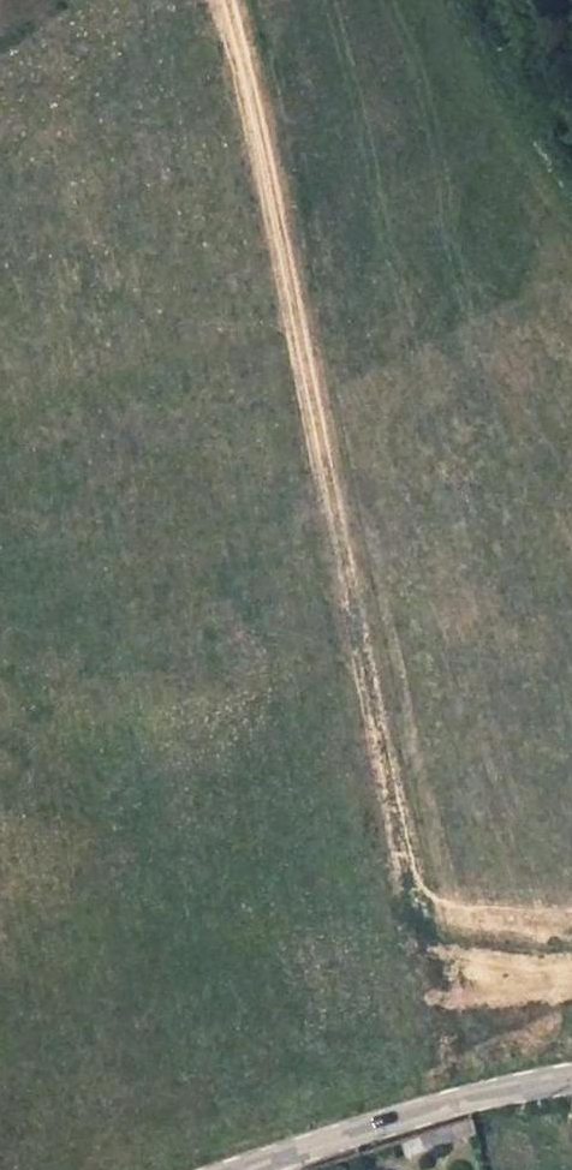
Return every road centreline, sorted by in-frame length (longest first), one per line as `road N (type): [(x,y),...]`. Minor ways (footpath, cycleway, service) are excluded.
road 1 (unclassified): [(233,1169),(481,1094),(571,1080)]
road 2 (unclassified): [(571,135),(506,40),(502,0)]

